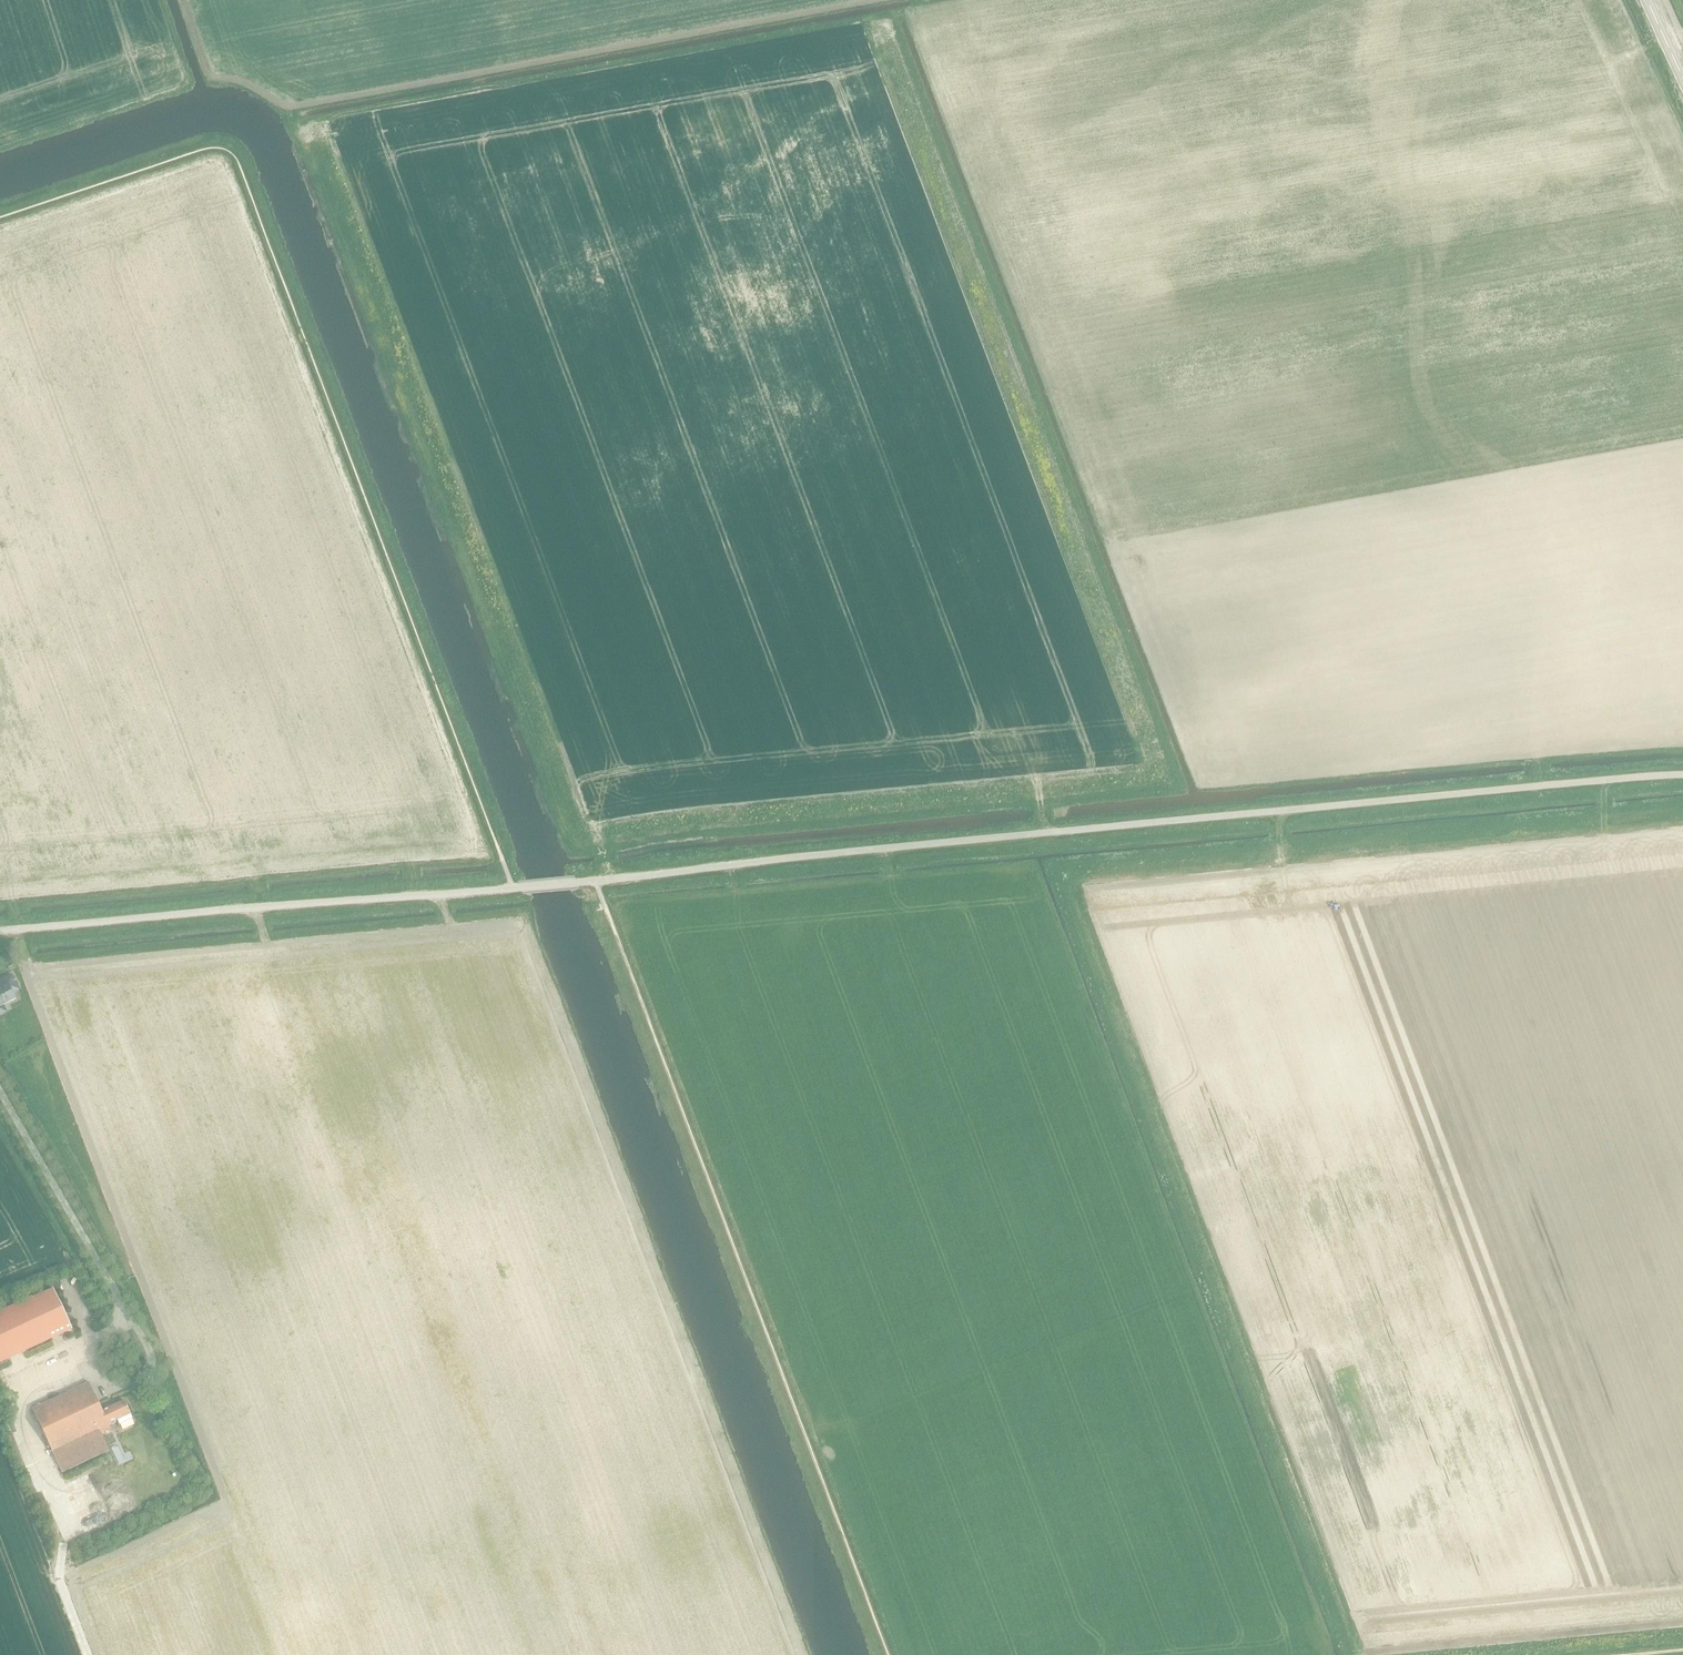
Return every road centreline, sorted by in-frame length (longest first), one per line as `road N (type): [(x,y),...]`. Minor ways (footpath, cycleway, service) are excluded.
road 1 (unclassified): [(0,931),(1682,773)]

